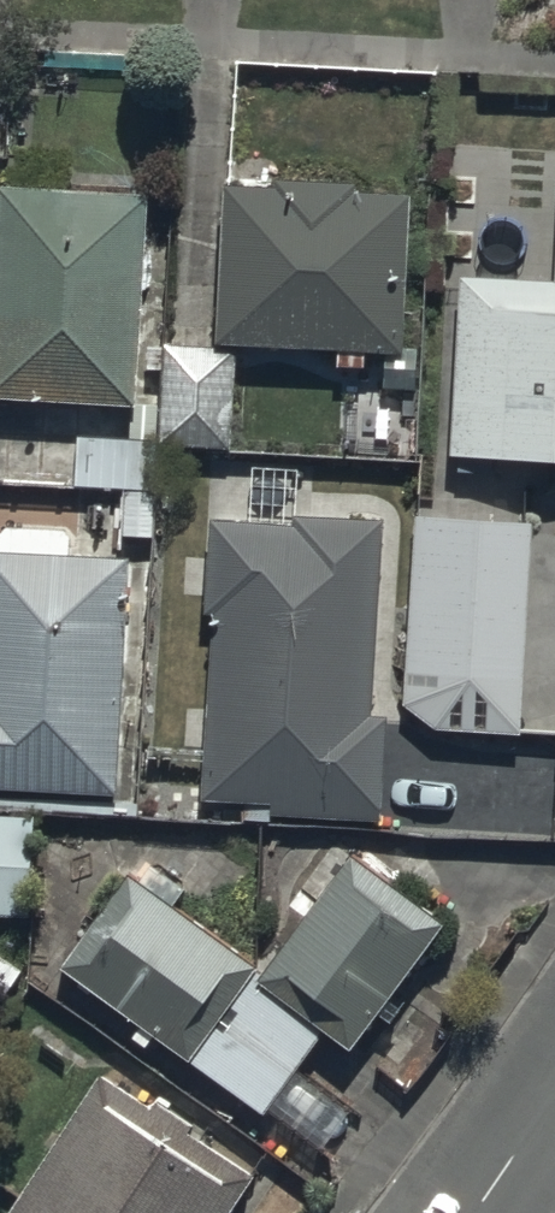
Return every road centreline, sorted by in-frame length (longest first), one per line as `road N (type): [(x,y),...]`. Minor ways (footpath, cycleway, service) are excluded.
road 1 (tertiary): [(554,1096),(479,1212)]

